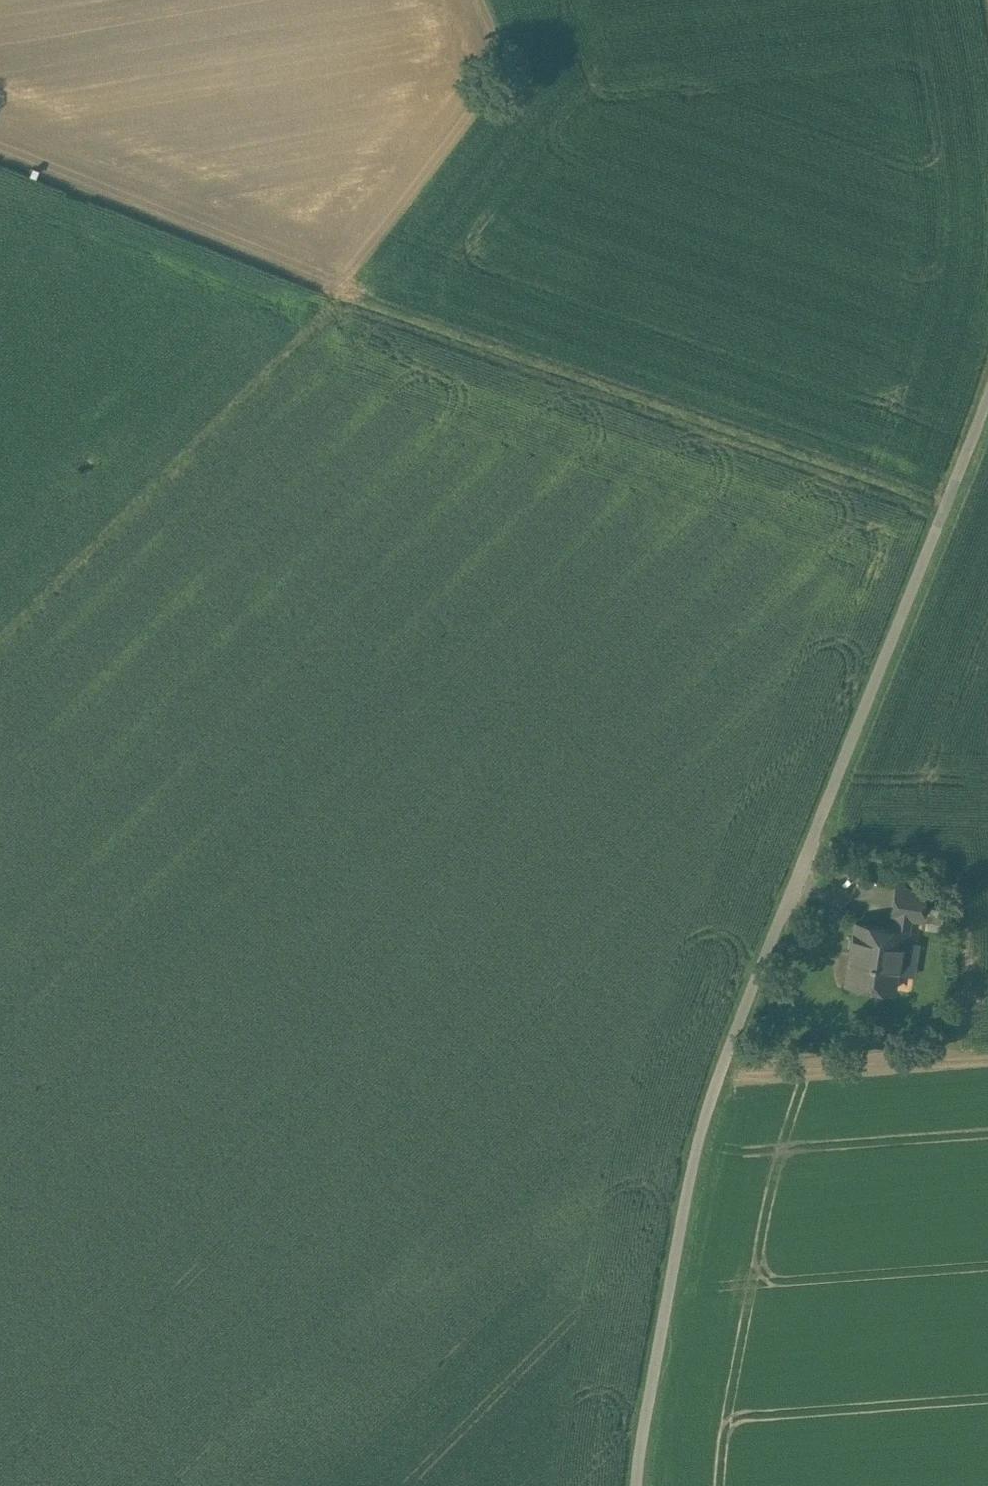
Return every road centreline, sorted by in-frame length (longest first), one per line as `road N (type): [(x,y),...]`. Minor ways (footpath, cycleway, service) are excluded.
road 1 (unclassified): [(640,1485),(682,1221),(725,1065),(987,395)]

